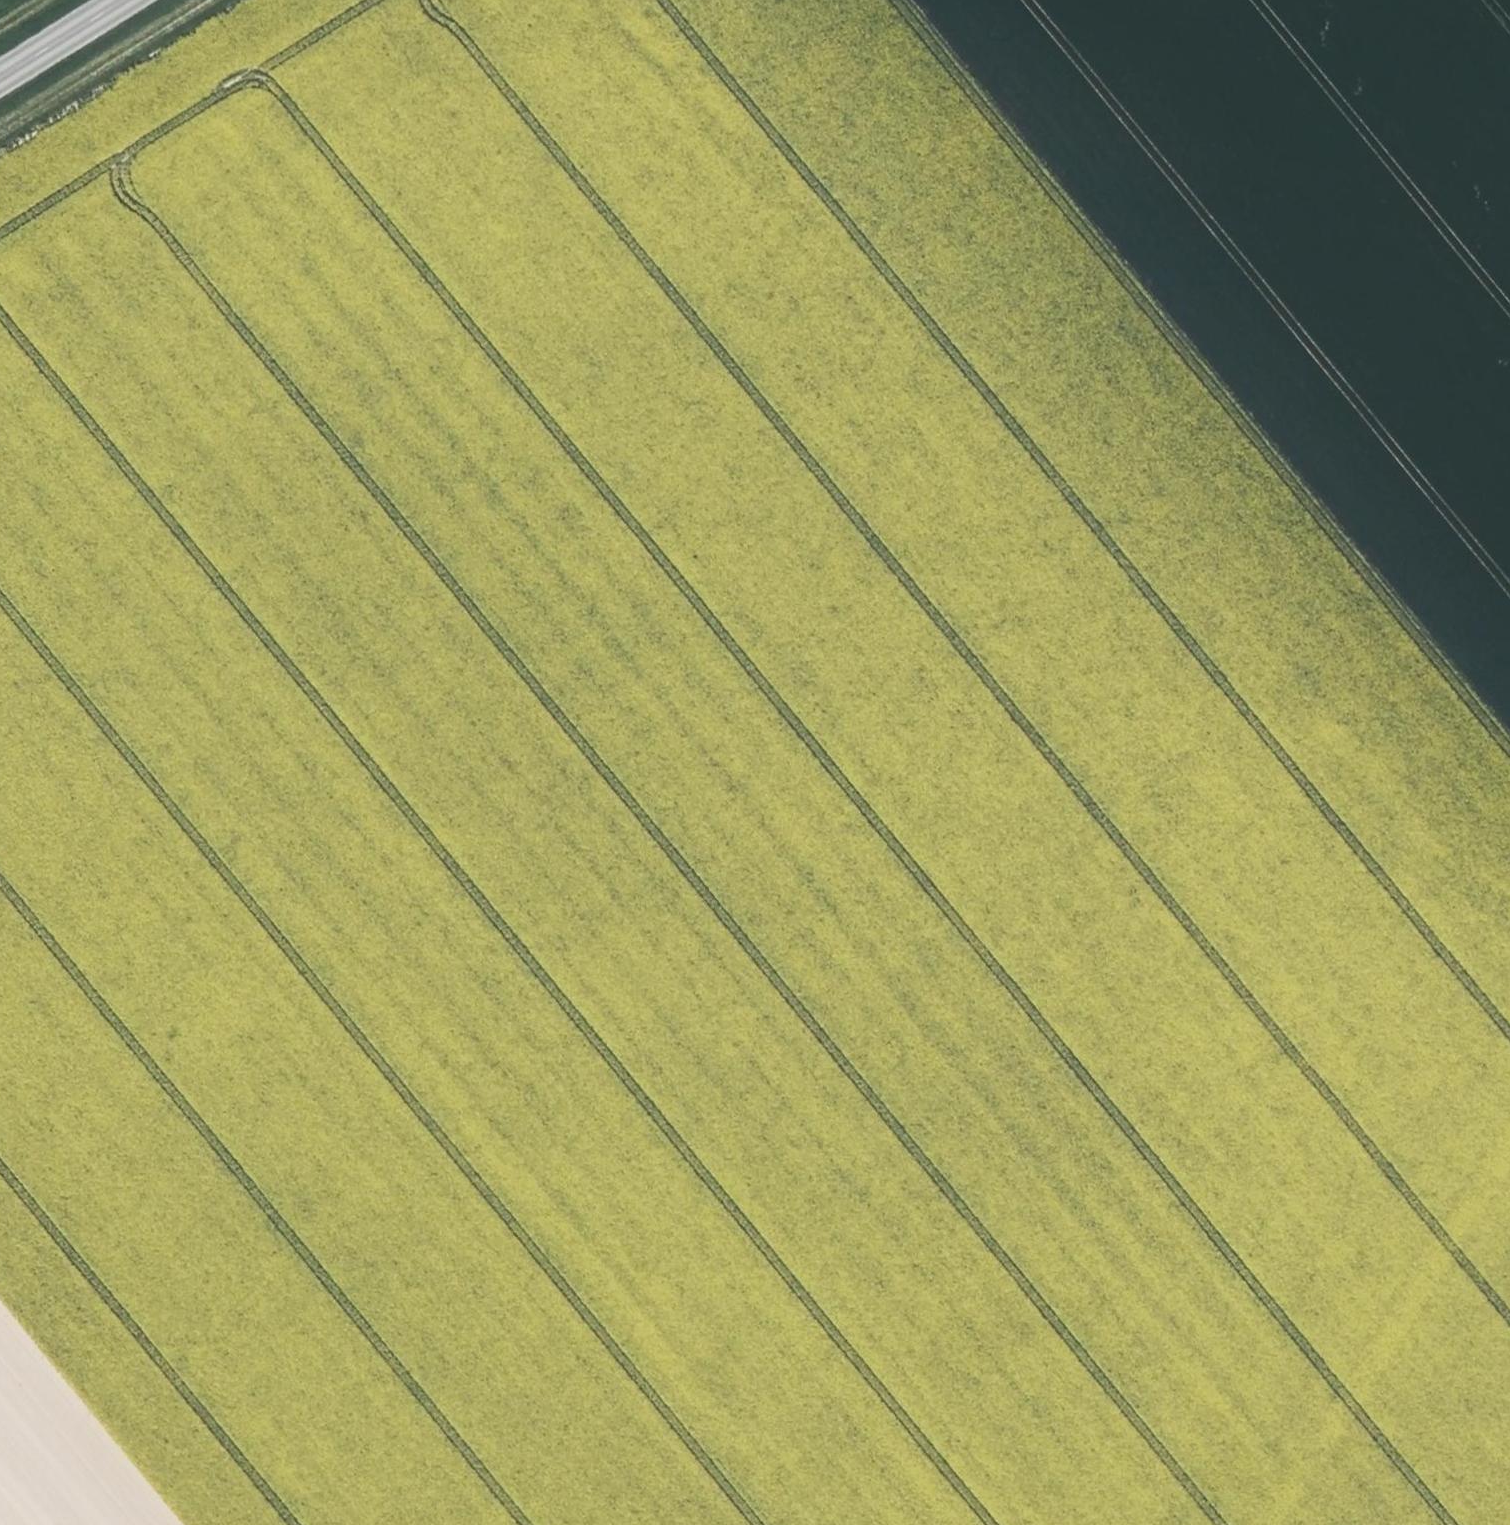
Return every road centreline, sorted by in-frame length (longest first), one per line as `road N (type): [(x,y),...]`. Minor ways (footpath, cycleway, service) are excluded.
road 1 (track): [(907,0),(1509,738)]
road 2 (track): [(0,131),(207,0)]
road 3 (secondary): [(0,81),(128,0)]

